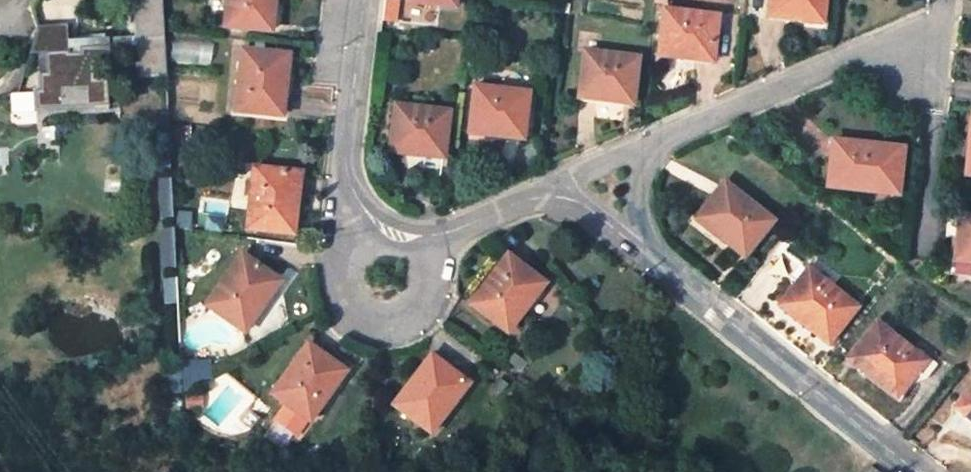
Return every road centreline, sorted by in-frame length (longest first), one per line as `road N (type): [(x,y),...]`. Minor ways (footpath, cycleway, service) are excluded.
road 1 (residential): [(915,471),(603,211),(556,185)]
road 2 (residential): [(942,0),(941,20),(556,185)]
road 3 (residential): [(556,185),(416,243),(360,218),(345,175),(364,0)]

